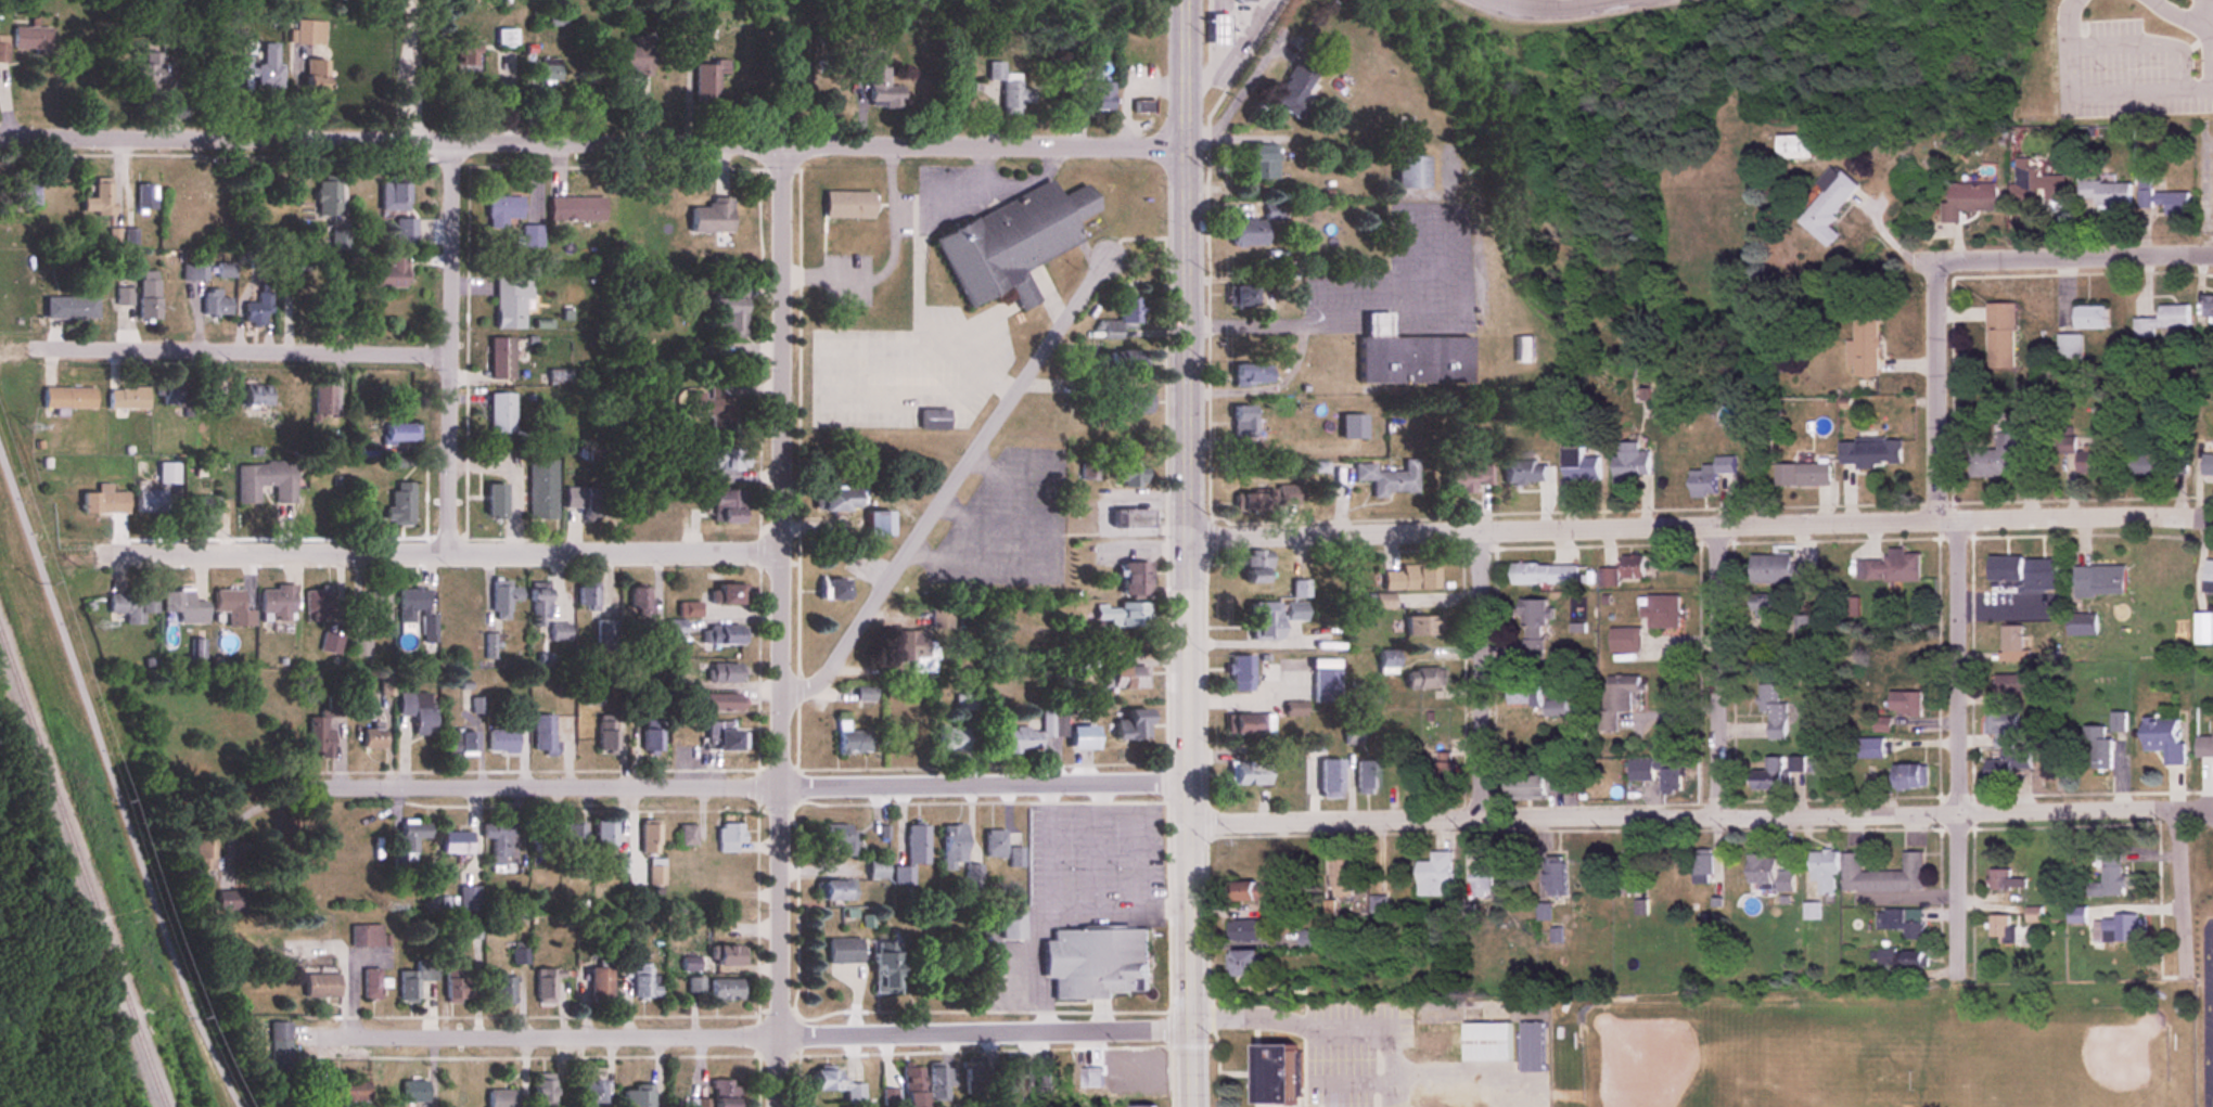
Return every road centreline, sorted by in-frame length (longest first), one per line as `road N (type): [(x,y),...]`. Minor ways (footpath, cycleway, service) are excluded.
road 1 (residential): [(1187,146),(0,134)]
road 2 (residential): [(1198,532),(2212,519)]
road 3 (residential): [(1189,823),(2176,808)]
road 4 (residential): [(777,1106),(785,144)]
road 5 (secondary): [(1193,1106),(1188,776),(1198,532),(1188,416),(1187,146)]
road 6 (residential): [(1191,1024),(309,1038)]
road 7 (residential): [(1188,776),(329,787)]
road 8 (residential): [(780,552),(107,553)]
road 9 (residential): [(450,553),(452,160),(409,111),(411,0)]
road 10 (residential): [(784,695),(811,685),(833,665),(1108,258)]
road 11 (residential): [(1956,965),(1958,522)]
road 12 (residential): [(451,352),(29,347)]
road 13 (residential): [(1480,819),(1479,527)]
road 14 (residential): [(1718,811),(1717,524)]
road 15 (residential): [(1937,254),(2212,254)]
road 16 (residential): [(1933,519),(1937,254)]
road 17 (residential): [(2176,808),(2185,967)]
road 18 (secondary): [(1187,146),(1187,0)]
road 19 (residential): [(1497,0),(1542,10),(1621,0)]

